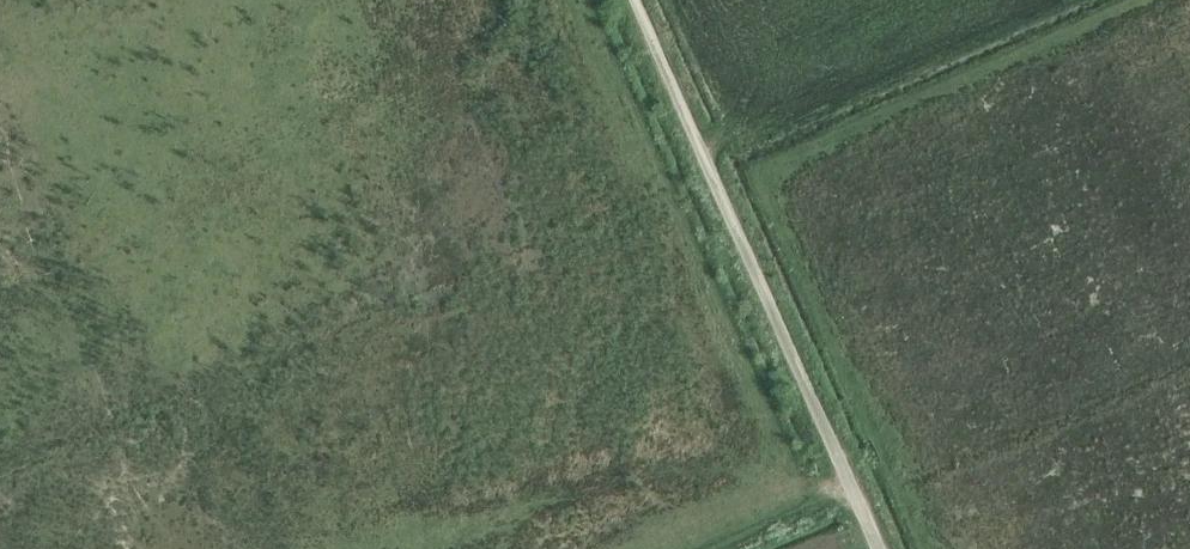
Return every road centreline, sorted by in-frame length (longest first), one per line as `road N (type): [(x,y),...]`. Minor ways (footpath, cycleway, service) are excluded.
road 1 (unclassified): [(879,548),(635,0)]

